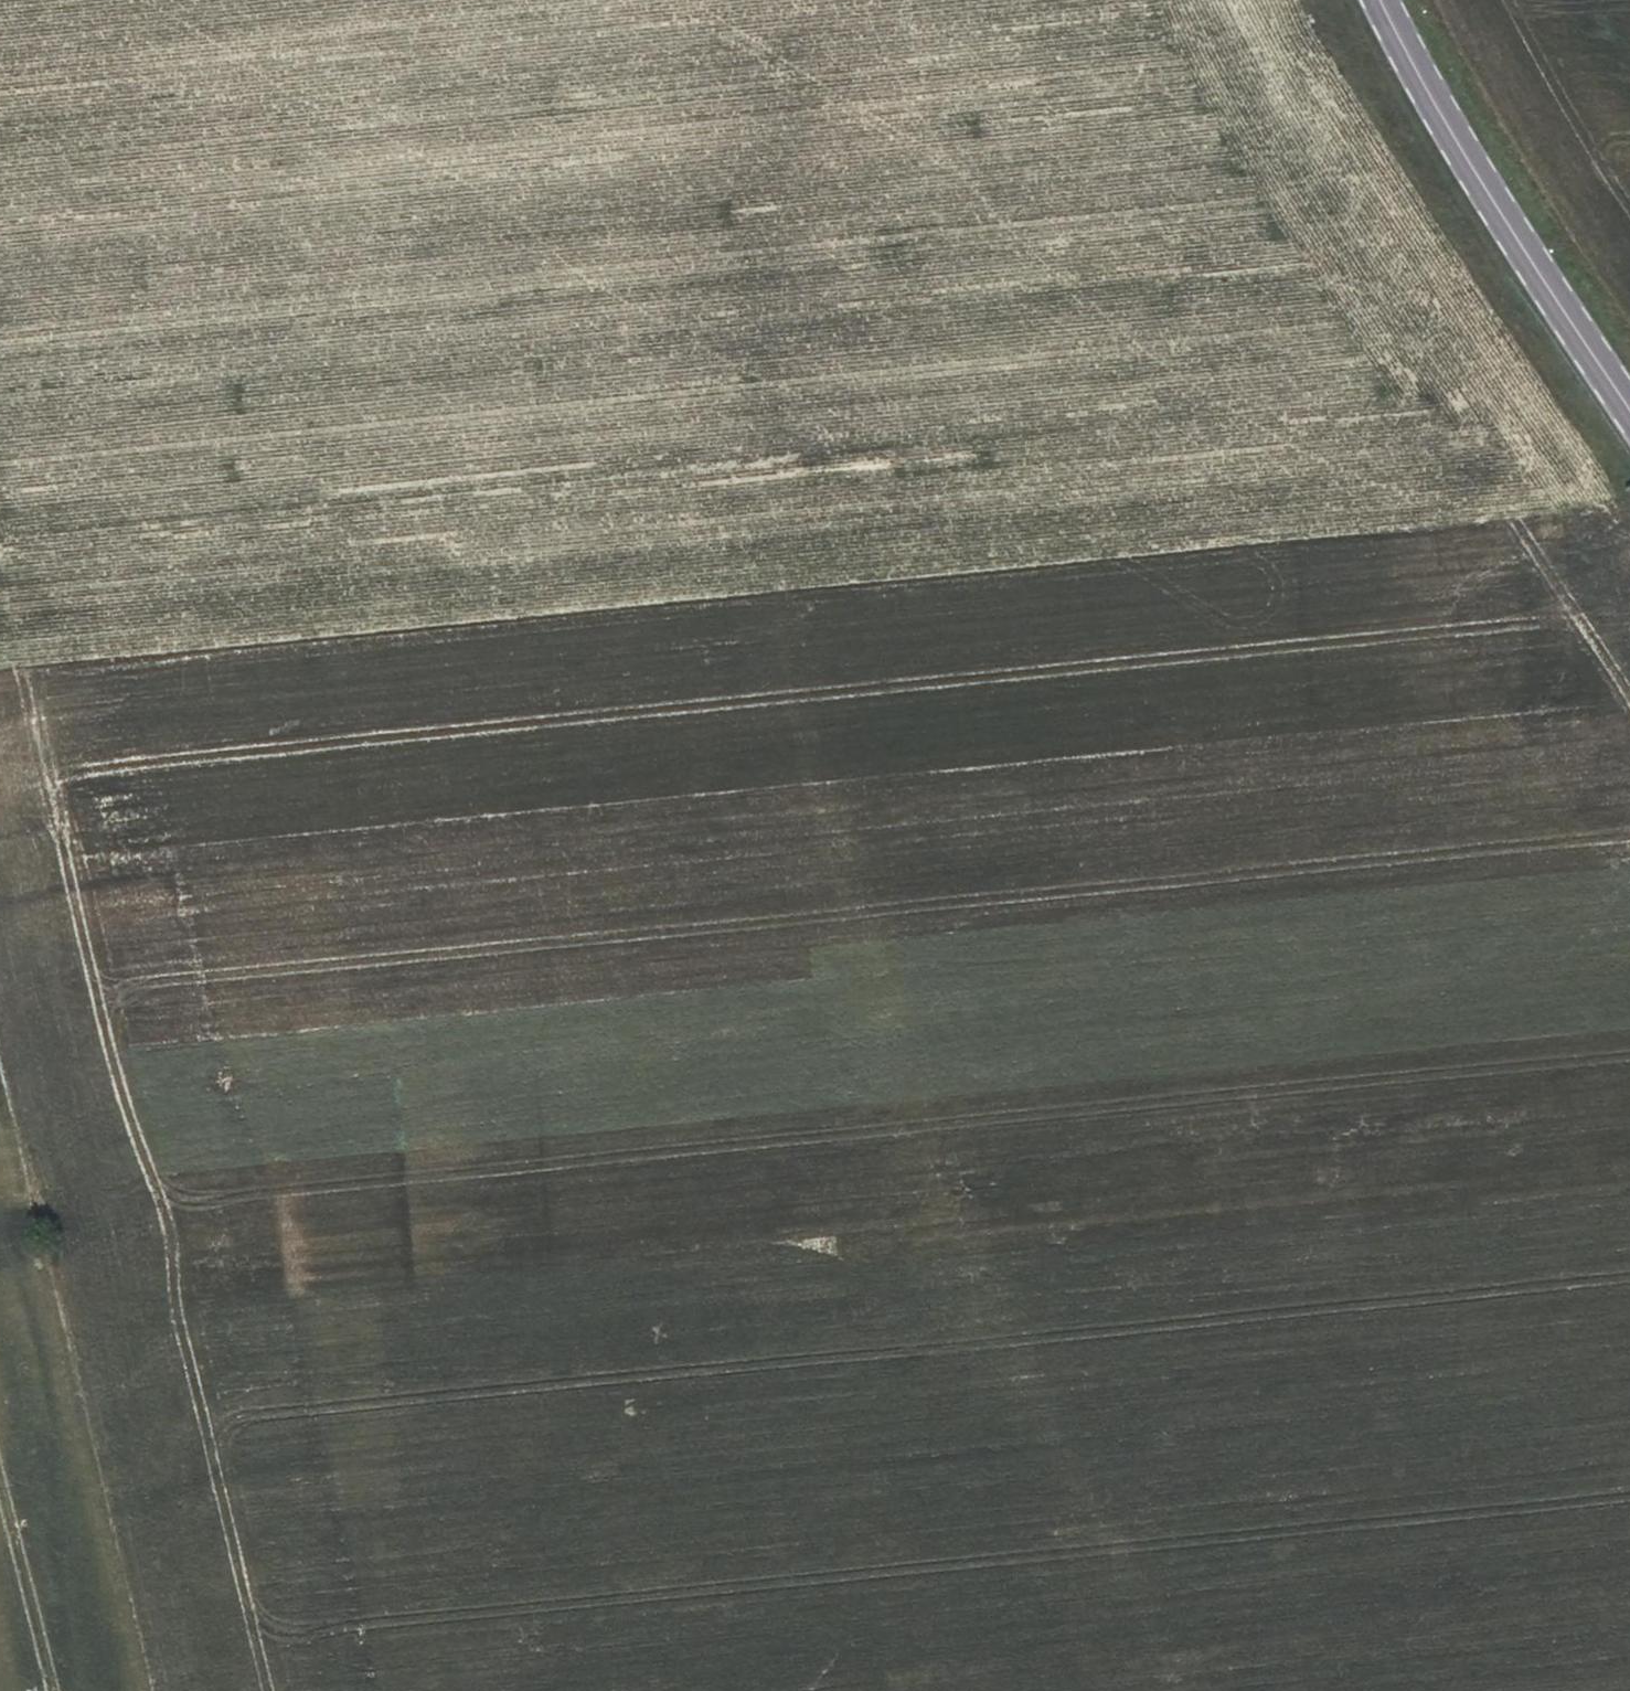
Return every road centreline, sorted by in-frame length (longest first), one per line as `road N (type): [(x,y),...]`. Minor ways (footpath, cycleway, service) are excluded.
road 1 (secondary): [(1629,426),(1375,0)]

